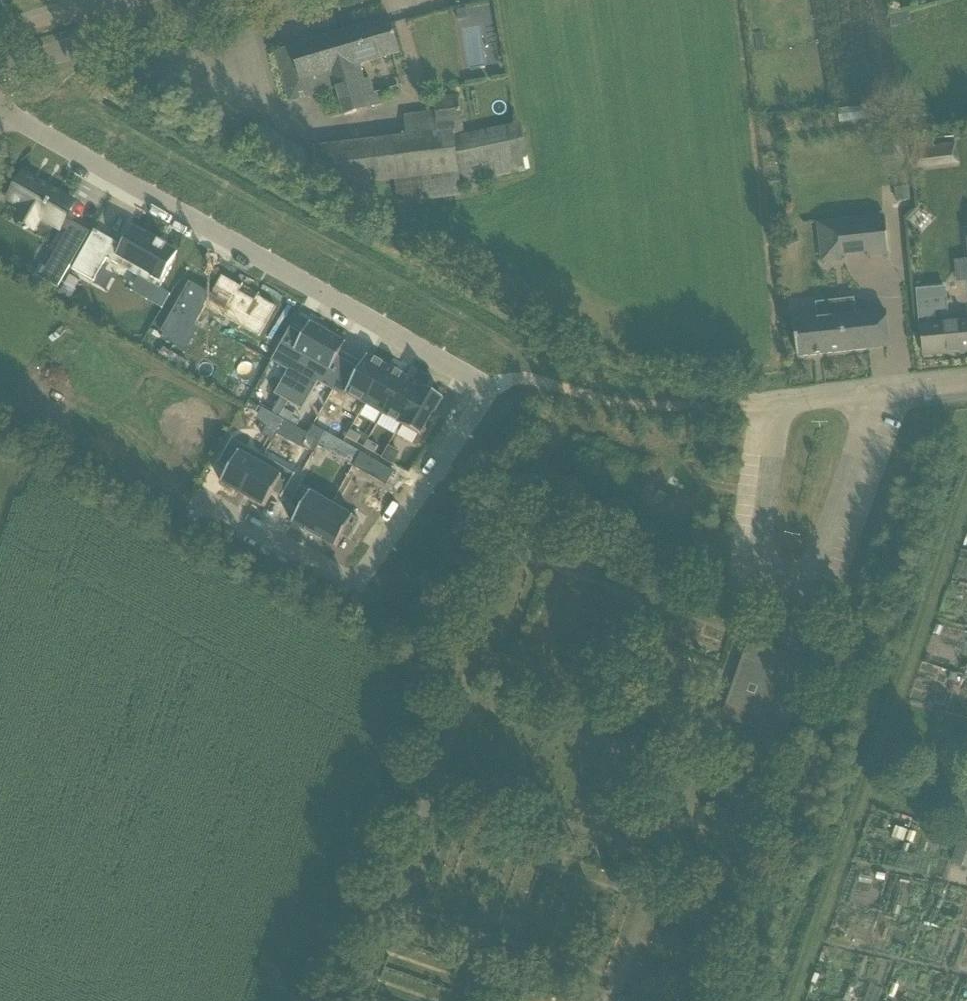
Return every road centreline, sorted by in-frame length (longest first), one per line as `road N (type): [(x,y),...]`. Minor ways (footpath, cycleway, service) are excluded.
road 1 (residential): [(6,117),(487,388),(356,588),(211,508)]
road 2 (track): [(966,481),(789,1000)]
road 3 (residential): [(966,389),(778,405)]
road 4 (tertiary): [(0,72),(124,34)]
road 5 (tertiary): [(124,34),(243,0)]

